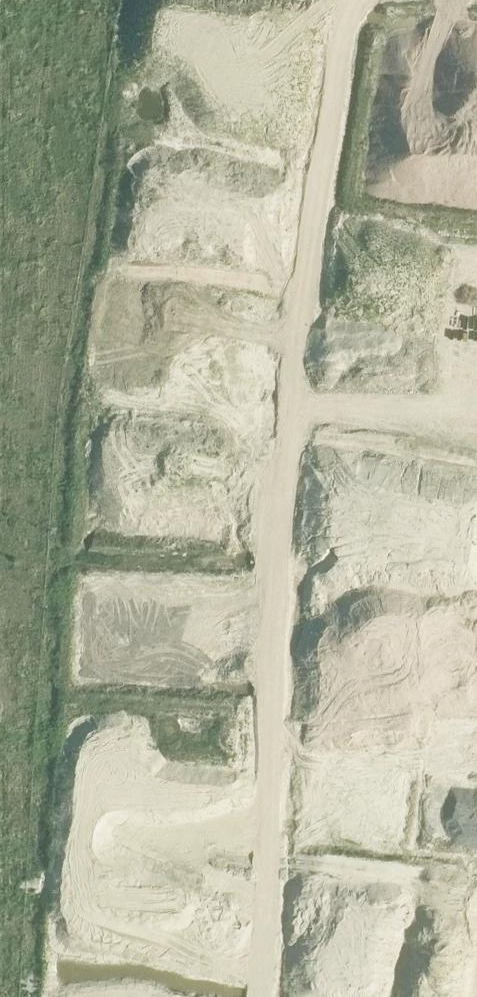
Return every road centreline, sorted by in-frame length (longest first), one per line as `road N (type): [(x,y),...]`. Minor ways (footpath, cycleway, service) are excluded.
road 1 (track): [(256,996),(265,811),(346,34),(356,0)]

